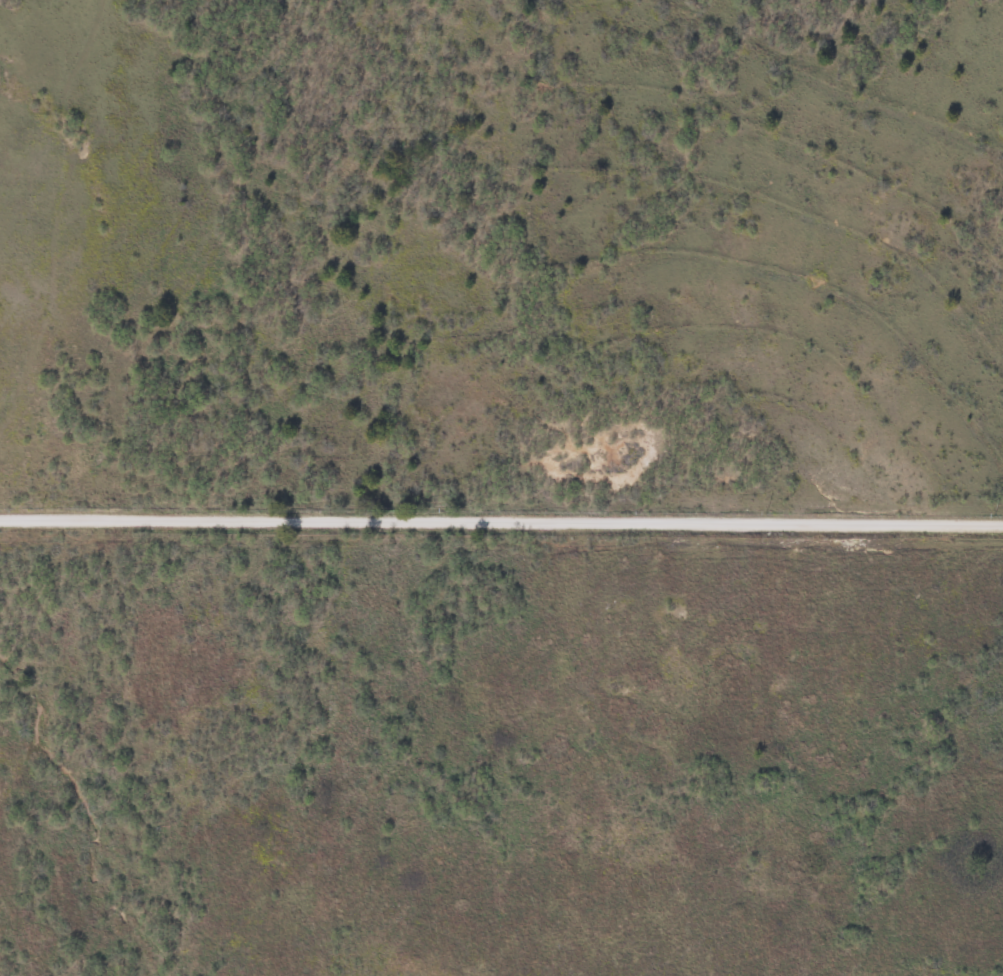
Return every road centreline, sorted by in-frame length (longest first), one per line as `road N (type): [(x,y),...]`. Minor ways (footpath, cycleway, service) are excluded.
road 1 (residential): [(1002,527),(0,520)]

